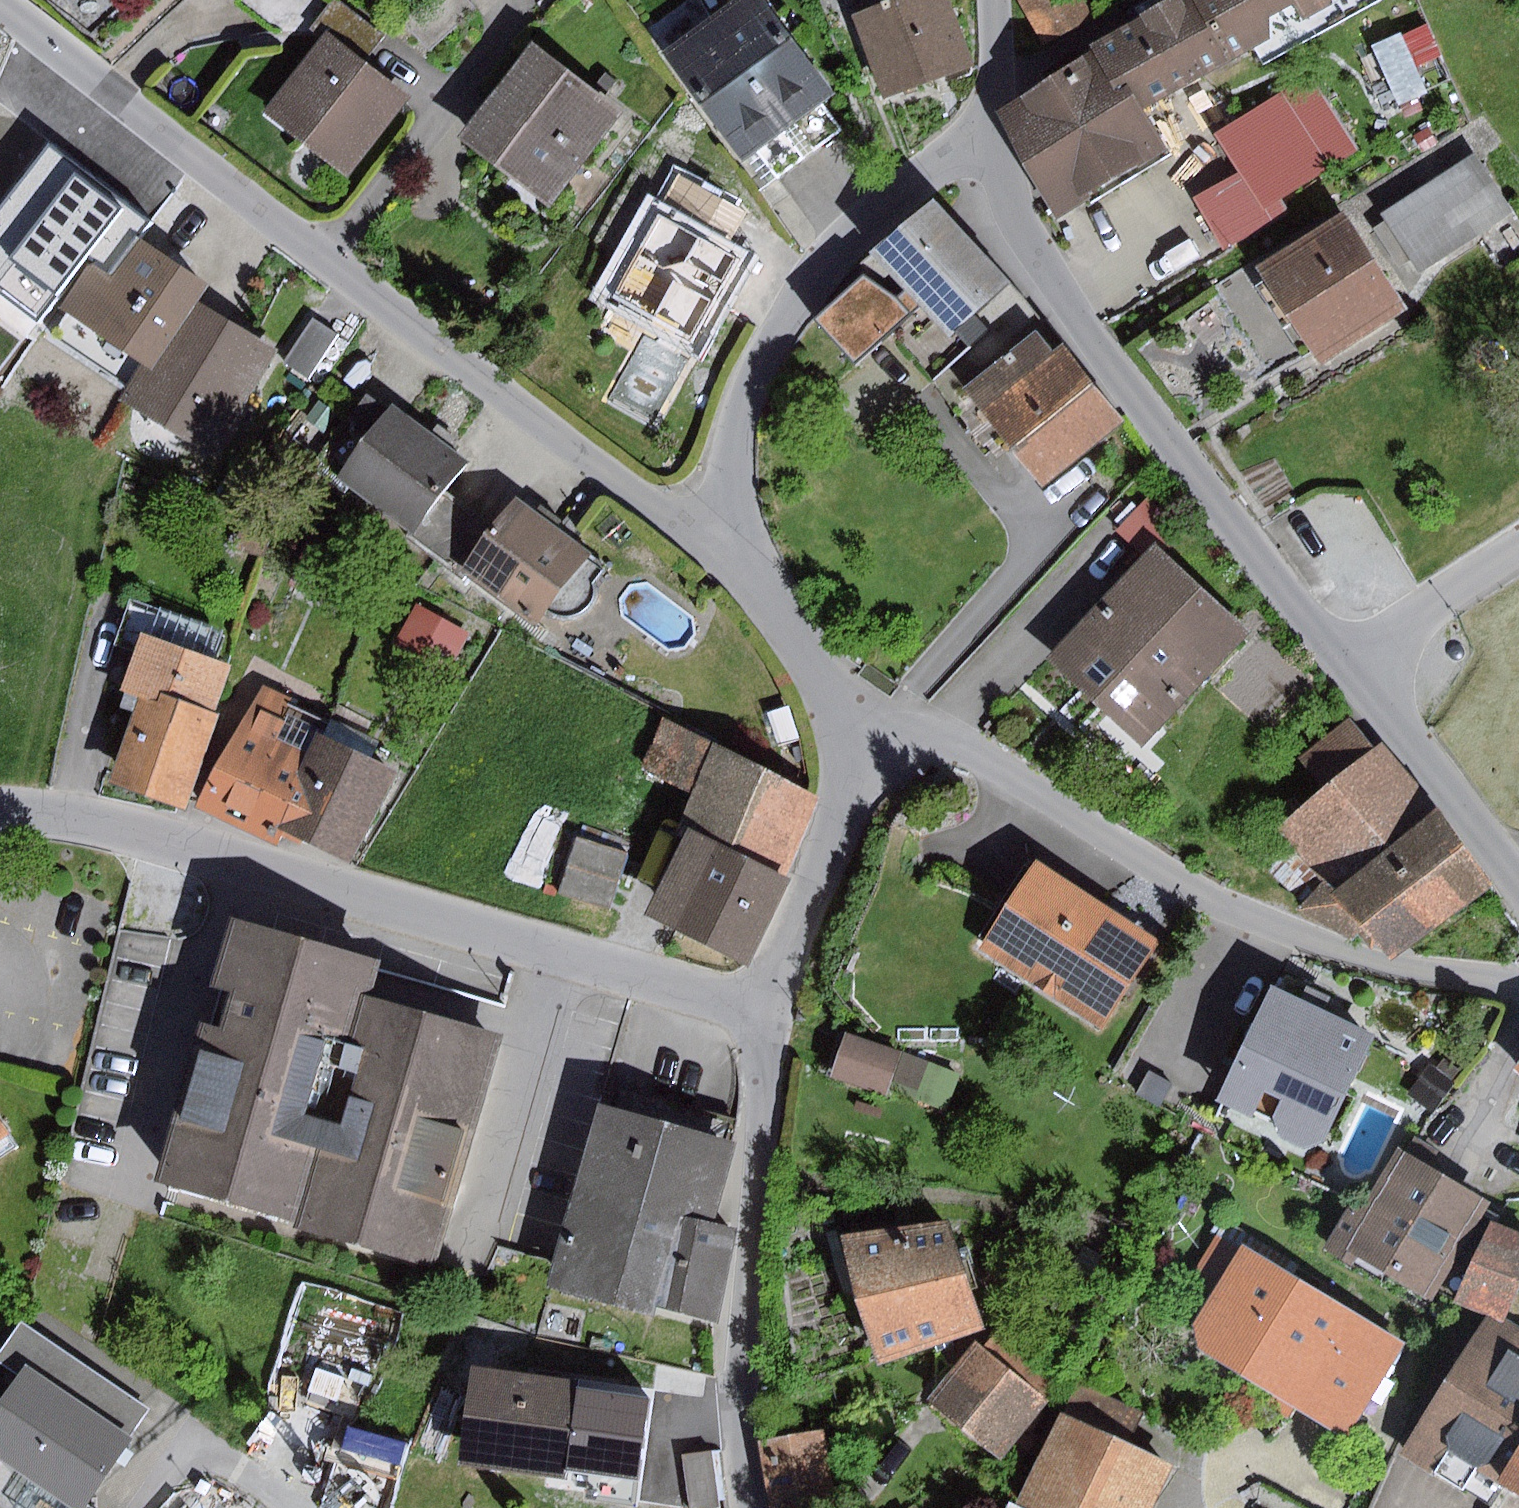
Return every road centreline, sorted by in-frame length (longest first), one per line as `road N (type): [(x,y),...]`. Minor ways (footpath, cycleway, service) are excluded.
road 1 (residential): [(735,537),(630,488),(0,5)]
road 2 (residential): [(770,1018),(92,812),(0,814)]
road 3 (residential): [(1518,983),(1397,972),(1251,915),(959,746),(874,718)]
road 4 (residential): [(1356,666),(1197,473),(973,155)]
road 5 (residential): [(755,1507),(738,1375),(770,1018)]
road 6 (residential): [(735,537),(728,476),(738,405),(773,330),(810,276),(866,220),(973,155)]
road 7 (residential): [(770,1018),(787,946),(874,718)]
road 8 (residential): [(1518,881),(1356,666)]
road 9 (residential): [(874,718),(818,663),(758,583),(735,537)]
road 10 (residential): [(1518,551),(1356,666)]
road 11 (residential): [(973,155),(995,0)]

